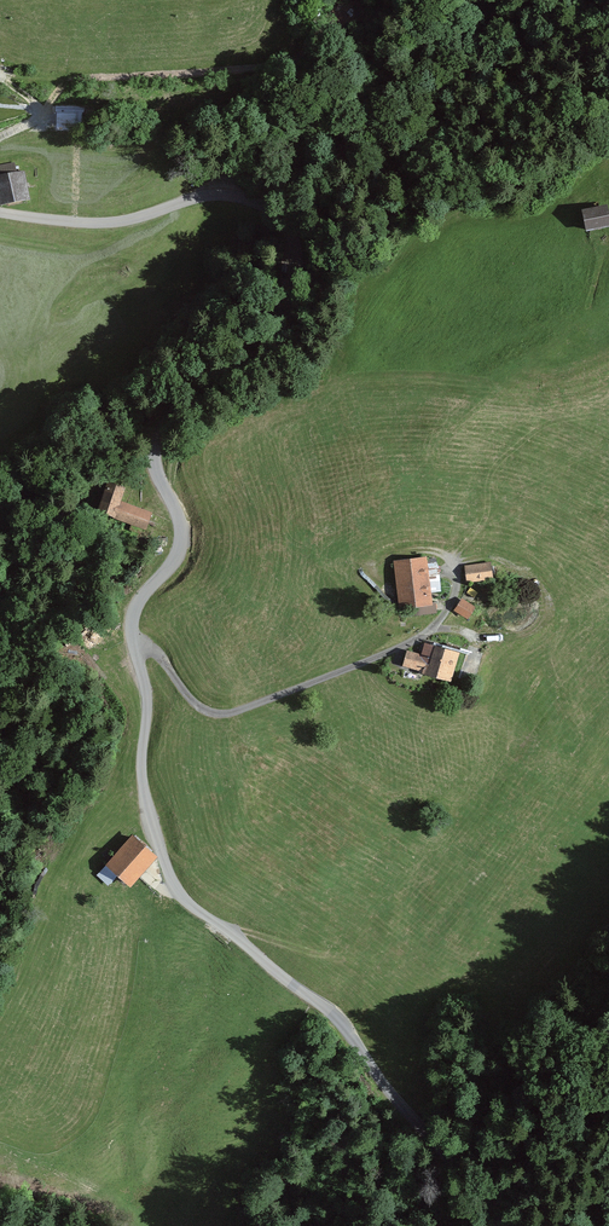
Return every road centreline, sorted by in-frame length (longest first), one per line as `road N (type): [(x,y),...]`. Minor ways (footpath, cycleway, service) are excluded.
road 1 (unclassified): [(505,1225),(334,1016),(189,903),(171,877),(147,803),(148,709),(132,628),(183,532),(152,435),(278,341),(302,305),(298,255),(274,226),(211,204),(124,227),(0,216)]
road 2 (track): [(132,641),(164,659),(200,707),(225,714),(424,638),(447,611),(456,566)]

